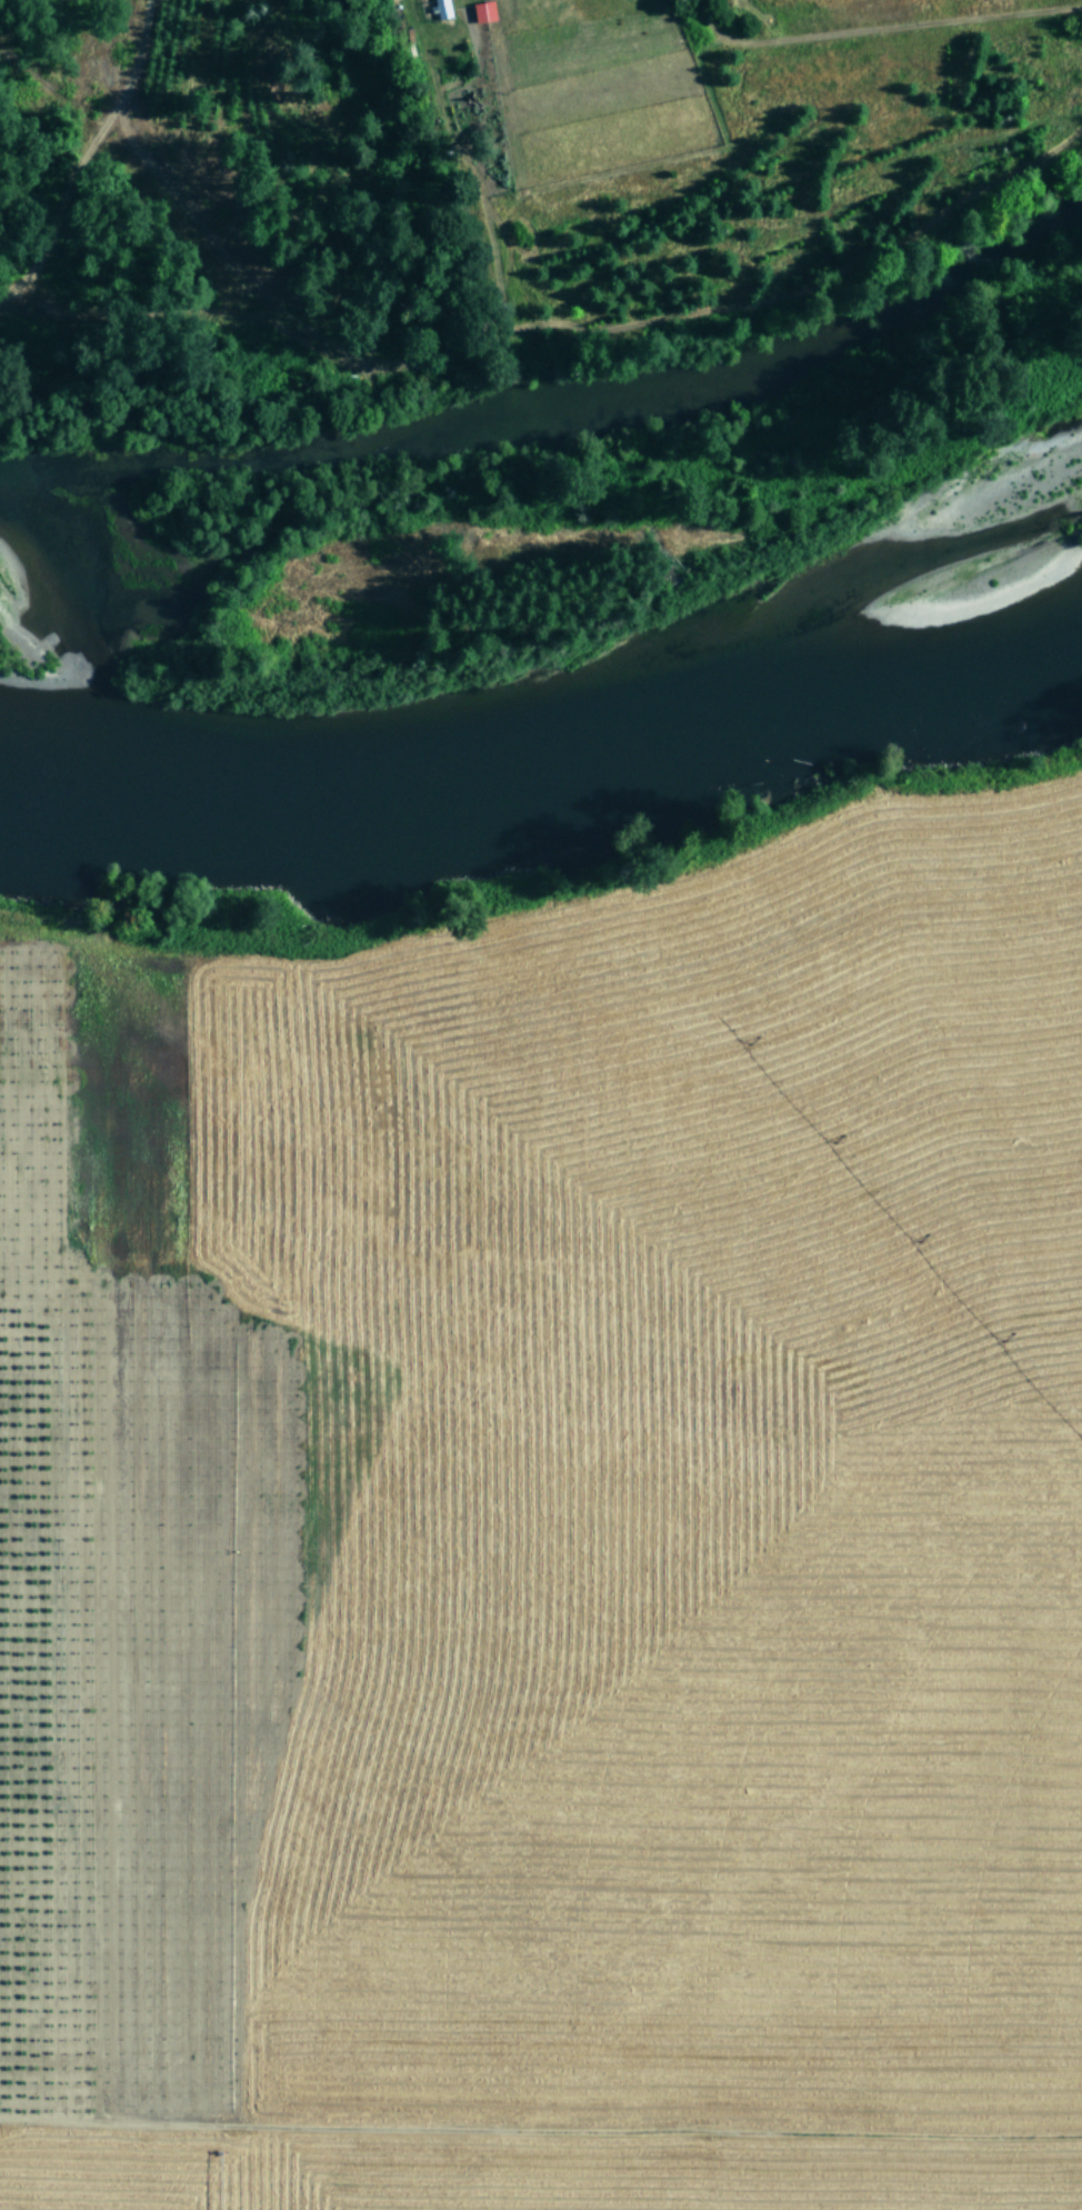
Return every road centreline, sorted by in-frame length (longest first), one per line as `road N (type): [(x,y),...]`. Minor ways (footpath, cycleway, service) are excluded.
road 1 (residential): [(0,1203),(86,1272),(310,1391),(548,1497),(633,1510),(1010,1470),(1081,1474)]
road 2 (residential): [(1012,0),(647,56)]

